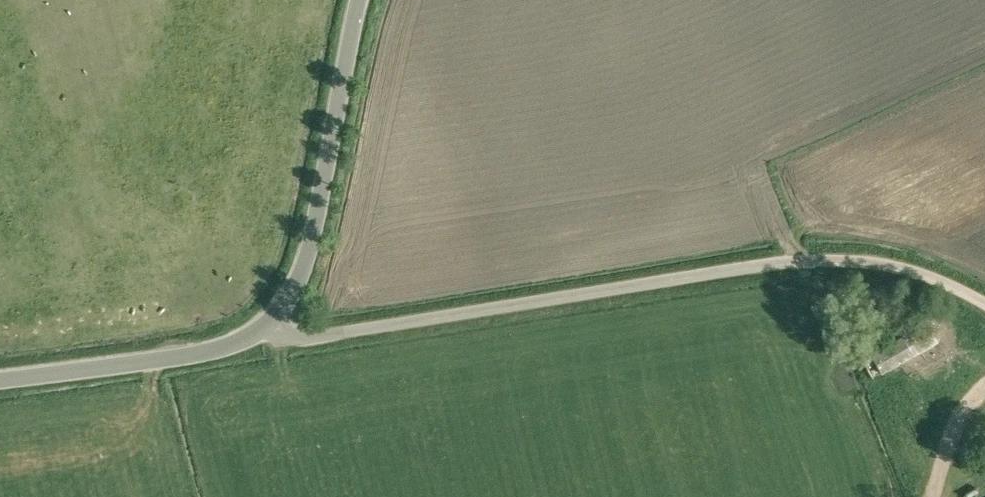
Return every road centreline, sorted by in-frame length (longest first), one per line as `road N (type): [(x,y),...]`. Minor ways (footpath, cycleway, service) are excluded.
road 1 (track): [(984,302),(903,267),(847,259),(296,340),(265,326)]
road 2 (unclassified): [(0,381),(186,357),(265,326),(294,289),(304,254),(360,0)]

